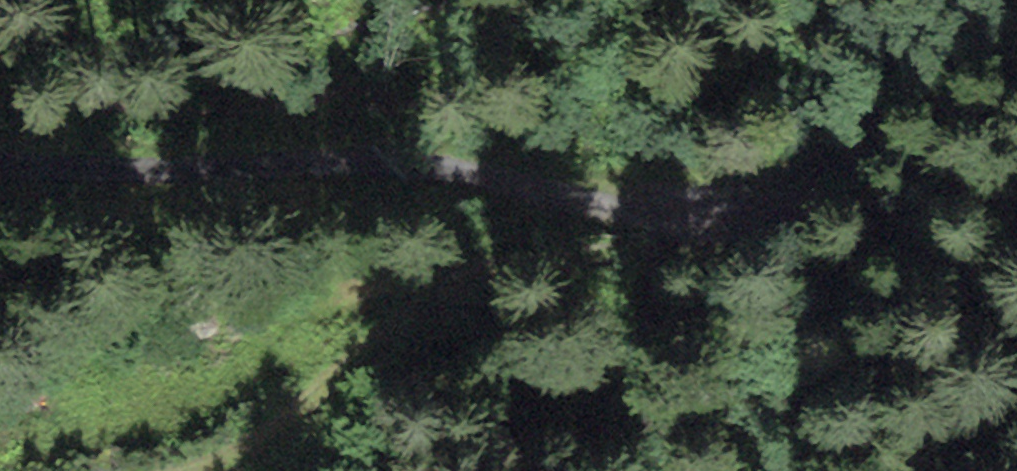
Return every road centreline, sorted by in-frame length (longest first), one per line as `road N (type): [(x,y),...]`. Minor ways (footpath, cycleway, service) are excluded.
road 1 (unclassified): [(0,163),(463,169),(563,193),(744,205),(781,197),(850,137),(876,90),(881,0)]
road 2 (track): [(707,204),(695,234),(506,264),(369,343),(240,451),(196,470)]

